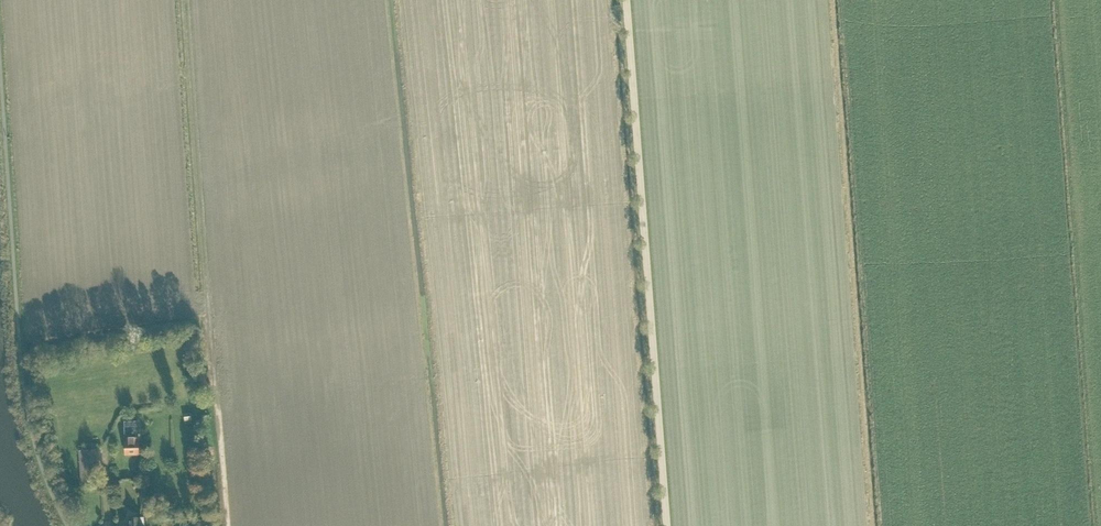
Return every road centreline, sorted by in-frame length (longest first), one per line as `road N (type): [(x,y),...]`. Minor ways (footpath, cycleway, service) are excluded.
road 1 (unclassified): [(666,525),(625,0)]

